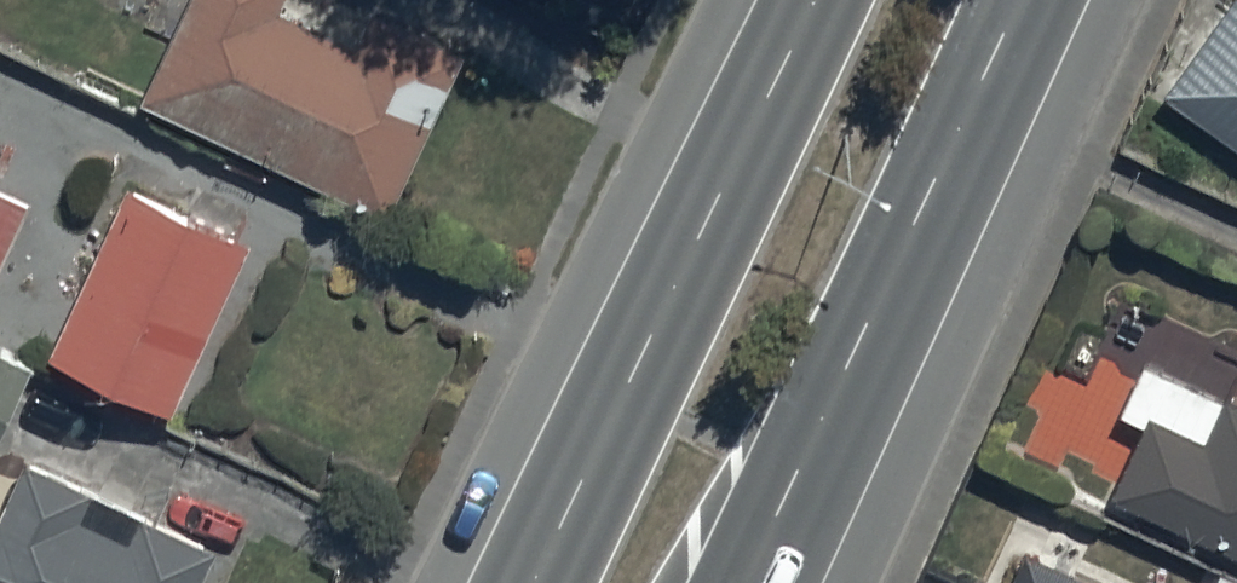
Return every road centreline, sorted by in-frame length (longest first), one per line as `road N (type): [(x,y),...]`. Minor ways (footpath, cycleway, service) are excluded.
road 1 (secondary): [(1021,0),(746,582)]
road 2 (secondary): [(535,582),(809,0)]

